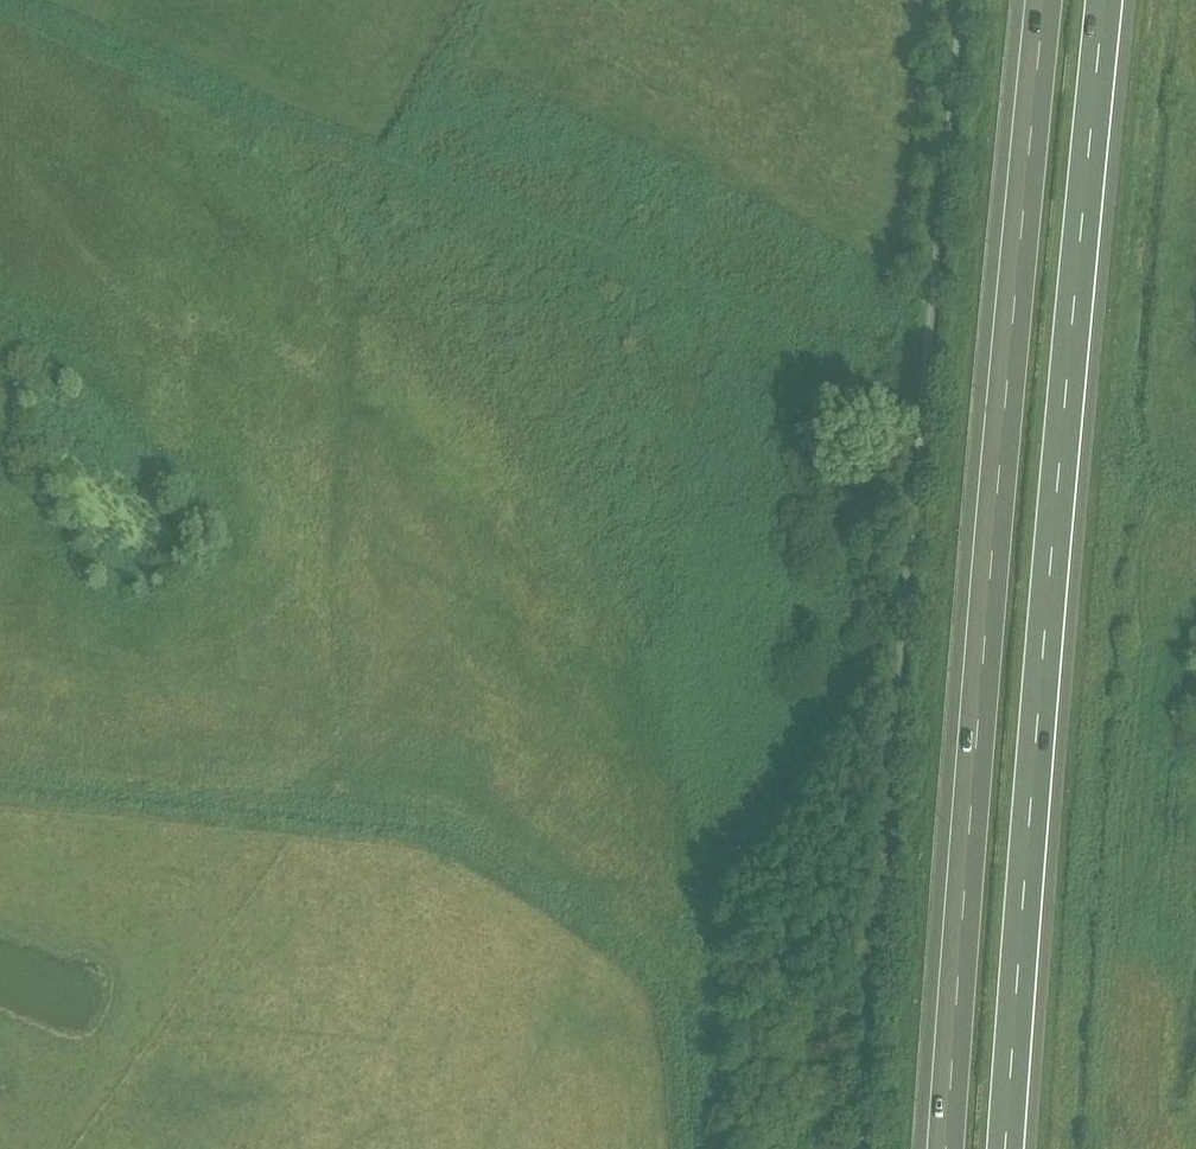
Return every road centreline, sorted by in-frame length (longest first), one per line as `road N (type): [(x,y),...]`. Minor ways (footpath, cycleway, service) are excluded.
road 1 (motorway): [(1017,1148),(1051,681),(1117,0)]
road 2 (motorway): [(1031,0),(934,1148)]

